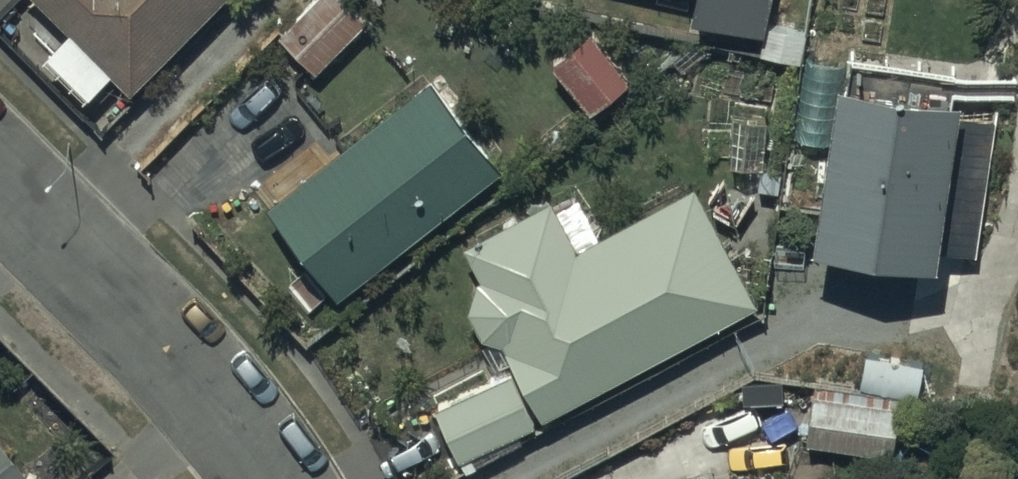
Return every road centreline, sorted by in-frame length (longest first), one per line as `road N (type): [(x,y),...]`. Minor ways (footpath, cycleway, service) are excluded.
road 1 (residential): [(254,478),(136,309),(0,177)]

